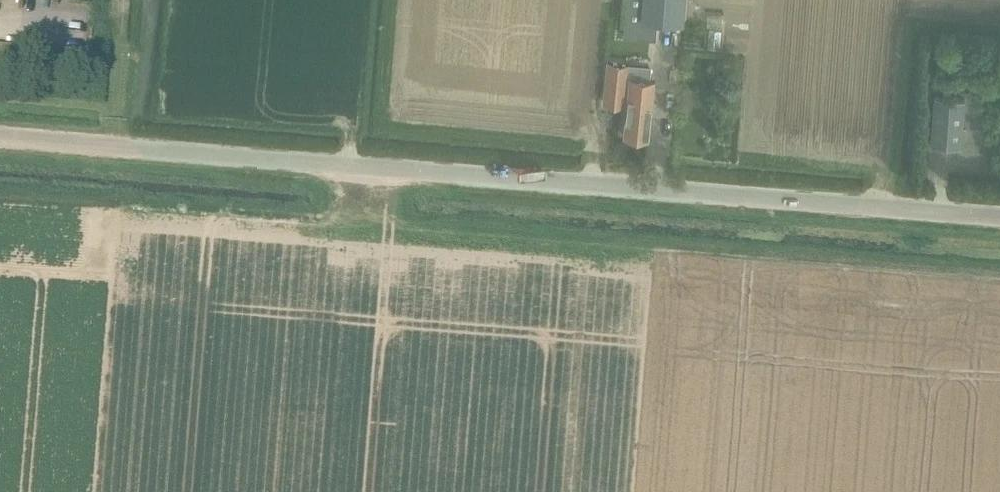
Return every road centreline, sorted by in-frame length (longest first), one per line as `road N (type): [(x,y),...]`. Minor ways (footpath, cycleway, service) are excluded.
road 1 (unclassified): [(0,138),(999,218)]
road 2 (track): [(122,0),(112,147)]

